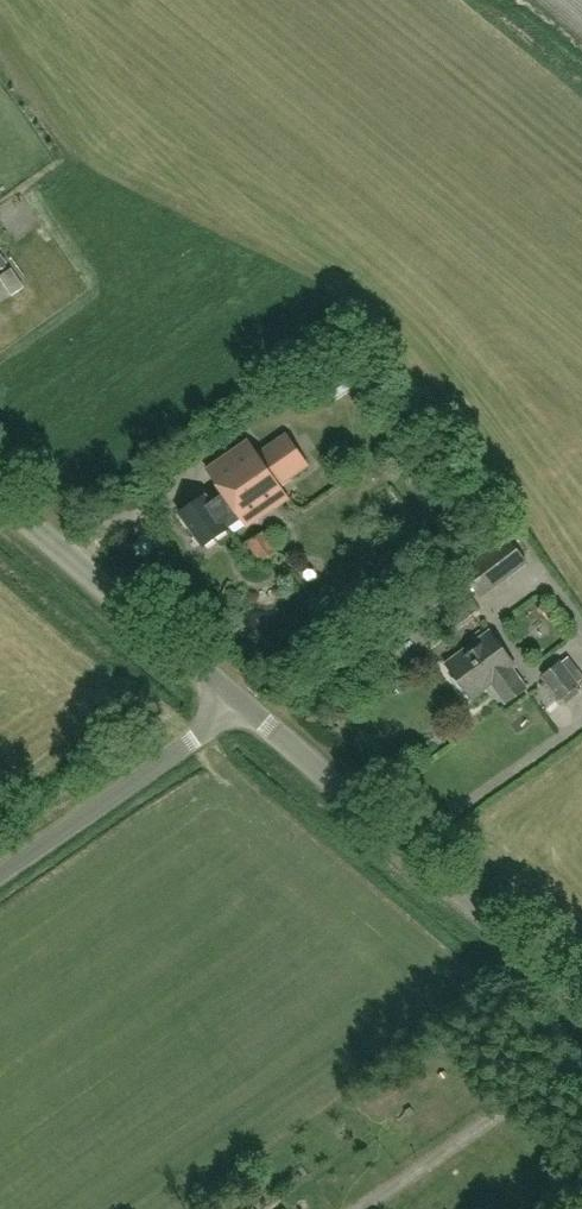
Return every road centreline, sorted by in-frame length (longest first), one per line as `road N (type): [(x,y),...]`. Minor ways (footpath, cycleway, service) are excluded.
road 1 (unclassified): [(581,996),(241,702)]
road 2 (unclassified): [(241,702),(0,498)]
road 3 (unclassified): [(0,874),(241,702)]

